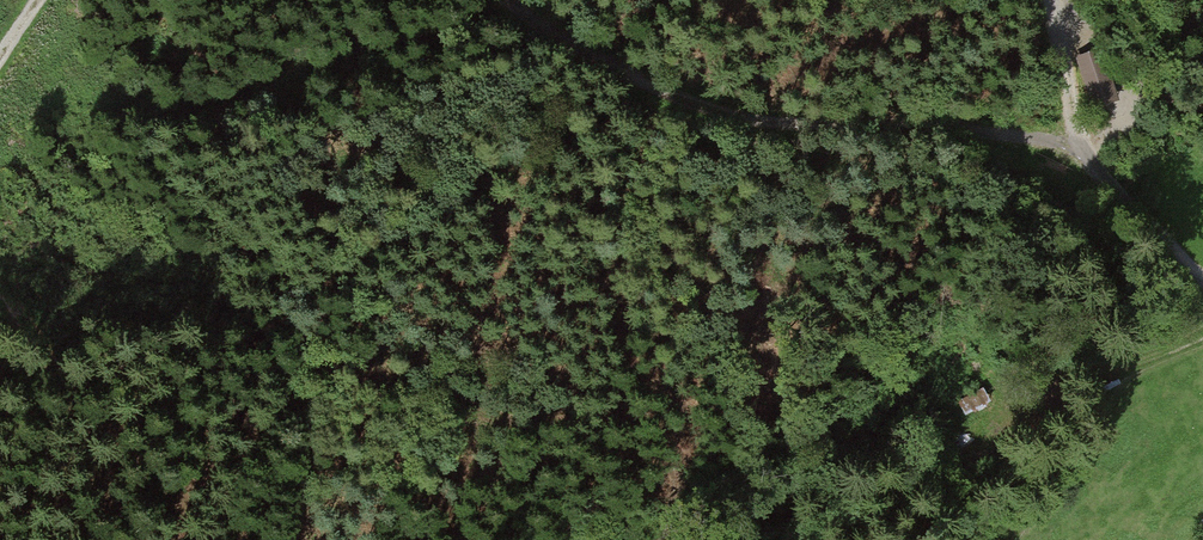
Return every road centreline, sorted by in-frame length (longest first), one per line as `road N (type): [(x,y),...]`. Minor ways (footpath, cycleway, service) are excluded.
road 1 (track): [(501,0),(658,94),(769,123),(1085,152),(1202,275)]
road 2 (track): [(1085,152),(1055,0)]

